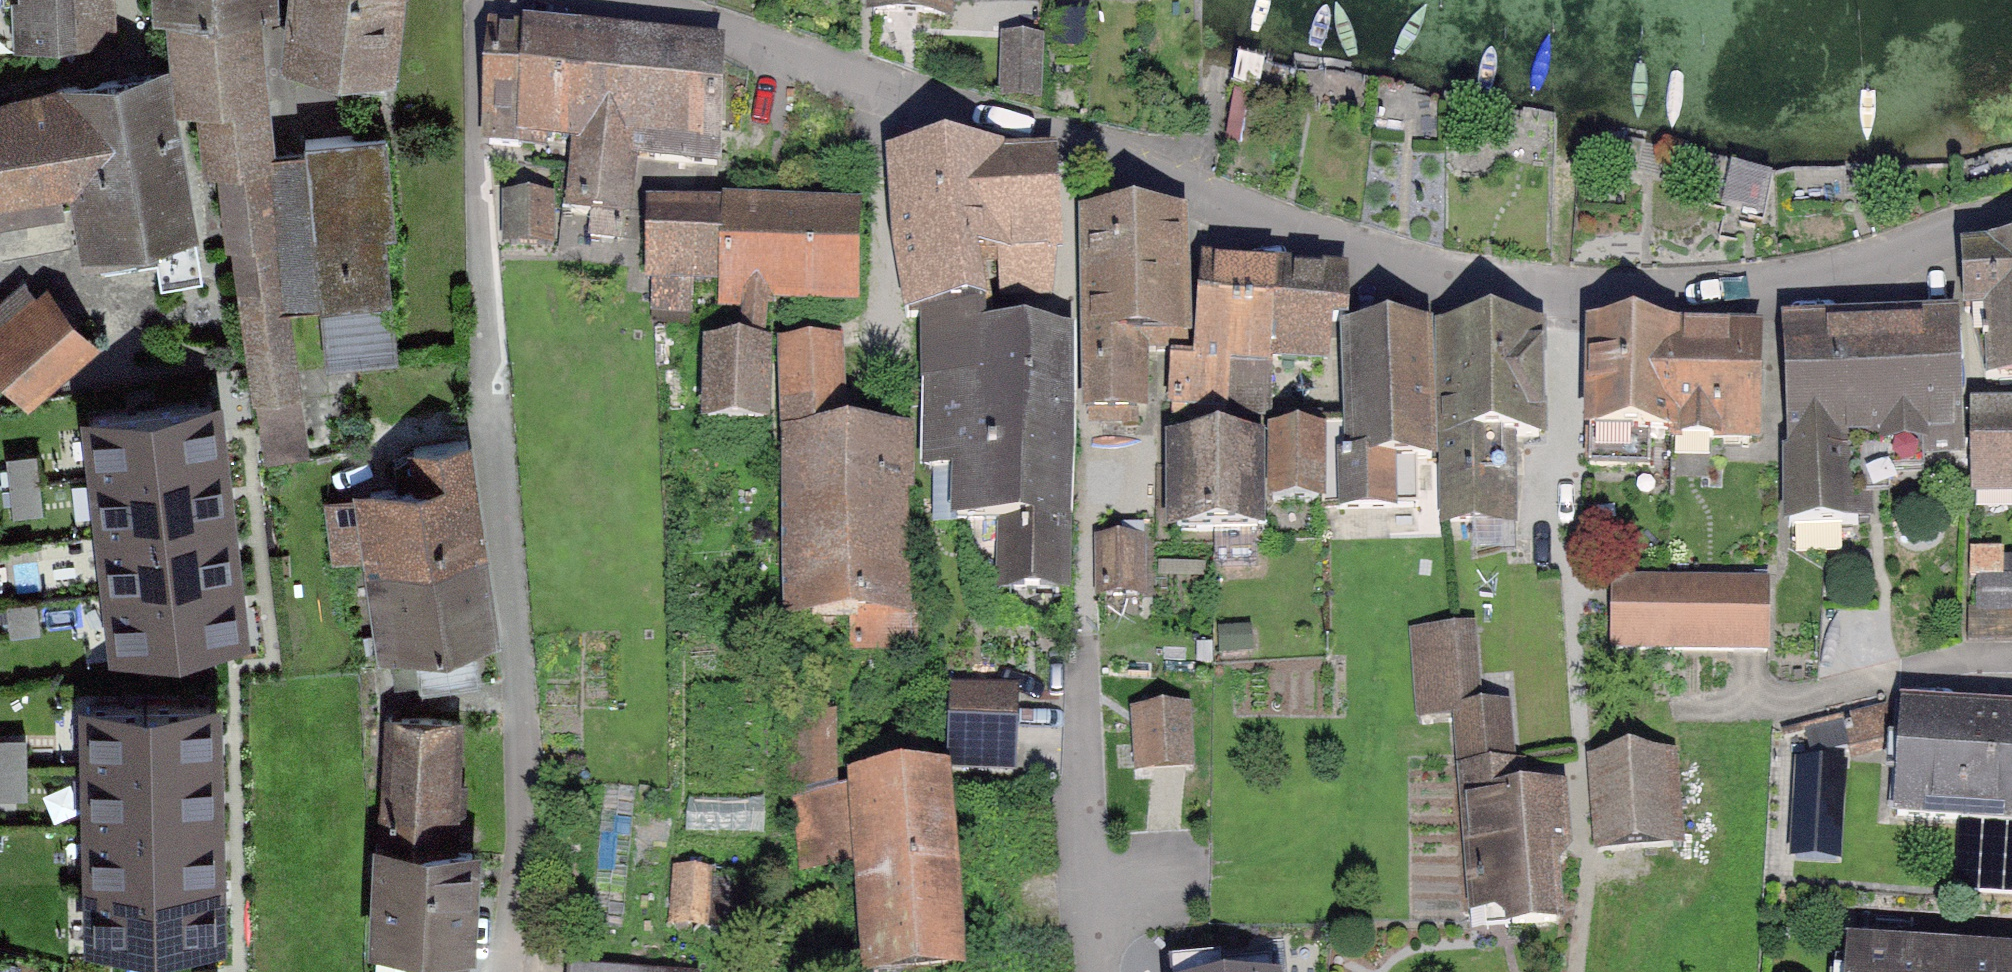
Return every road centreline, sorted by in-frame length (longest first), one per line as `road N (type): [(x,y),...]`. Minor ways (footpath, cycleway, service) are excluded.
road 1 (residential): [(616,0),(950,113),(1086,146),(1318,240),(1451,276),(1679,295),(1779,283),(2011,219)]
road 2 (residential): [(501,971),(522,840),(519,686),(487,397),(474,91),(482,0)]
road 3 (residential): [(1096,971),(1082,818),(1087,648)]

